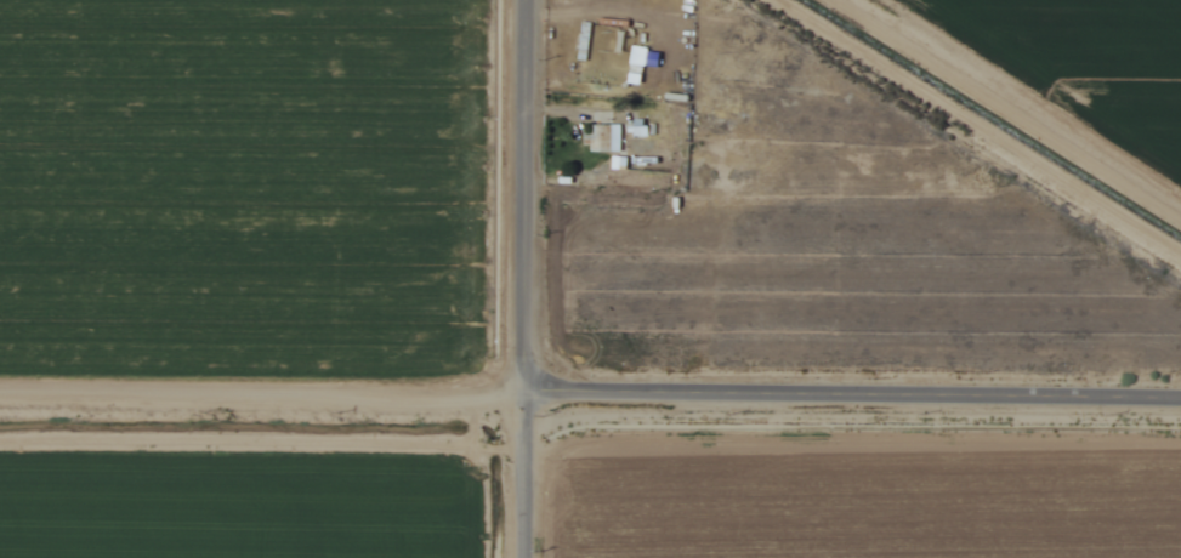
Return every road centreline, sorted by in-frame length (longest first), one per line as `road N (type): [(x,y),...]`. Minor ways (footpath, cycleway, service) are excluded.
road 1 (residential): [(1180,391),(0,388)]
road 2 (residential): [(523,557),(524,0)]
road 3 (residential): [(1180,206),(844,0)]

